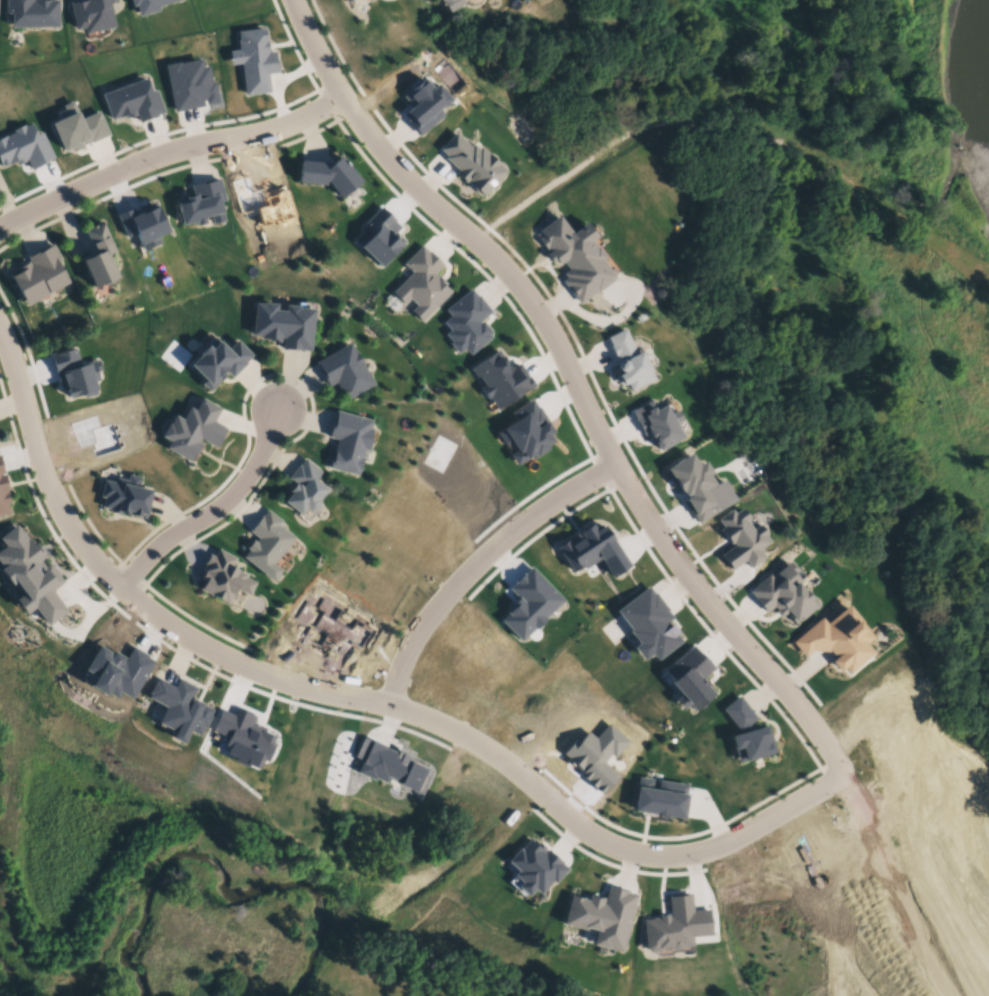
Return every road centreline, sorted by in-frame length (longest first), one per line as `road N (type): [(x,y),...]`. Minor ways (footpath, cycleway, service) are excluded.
road 1 (residential): [(0,318),(39,464),(85,549),(120,586),(222,654),(321,700),(430,726),(479,747),(616,847),(662,857),(704,853),(749,835),(834,755)]
road 2 (residential): [(883,820),(617,475),(534,314),(469,232),(394,169),(337,97),(294,0)]
road 3 (residential): [(0,225),(133,165),(313,117),(337,97)]
road 4 (residential): [(386,715),(418,646),(463,584),(546,512),(617,475)]
road 5 (residential): [(281,410),(250,476),(120,586)]

